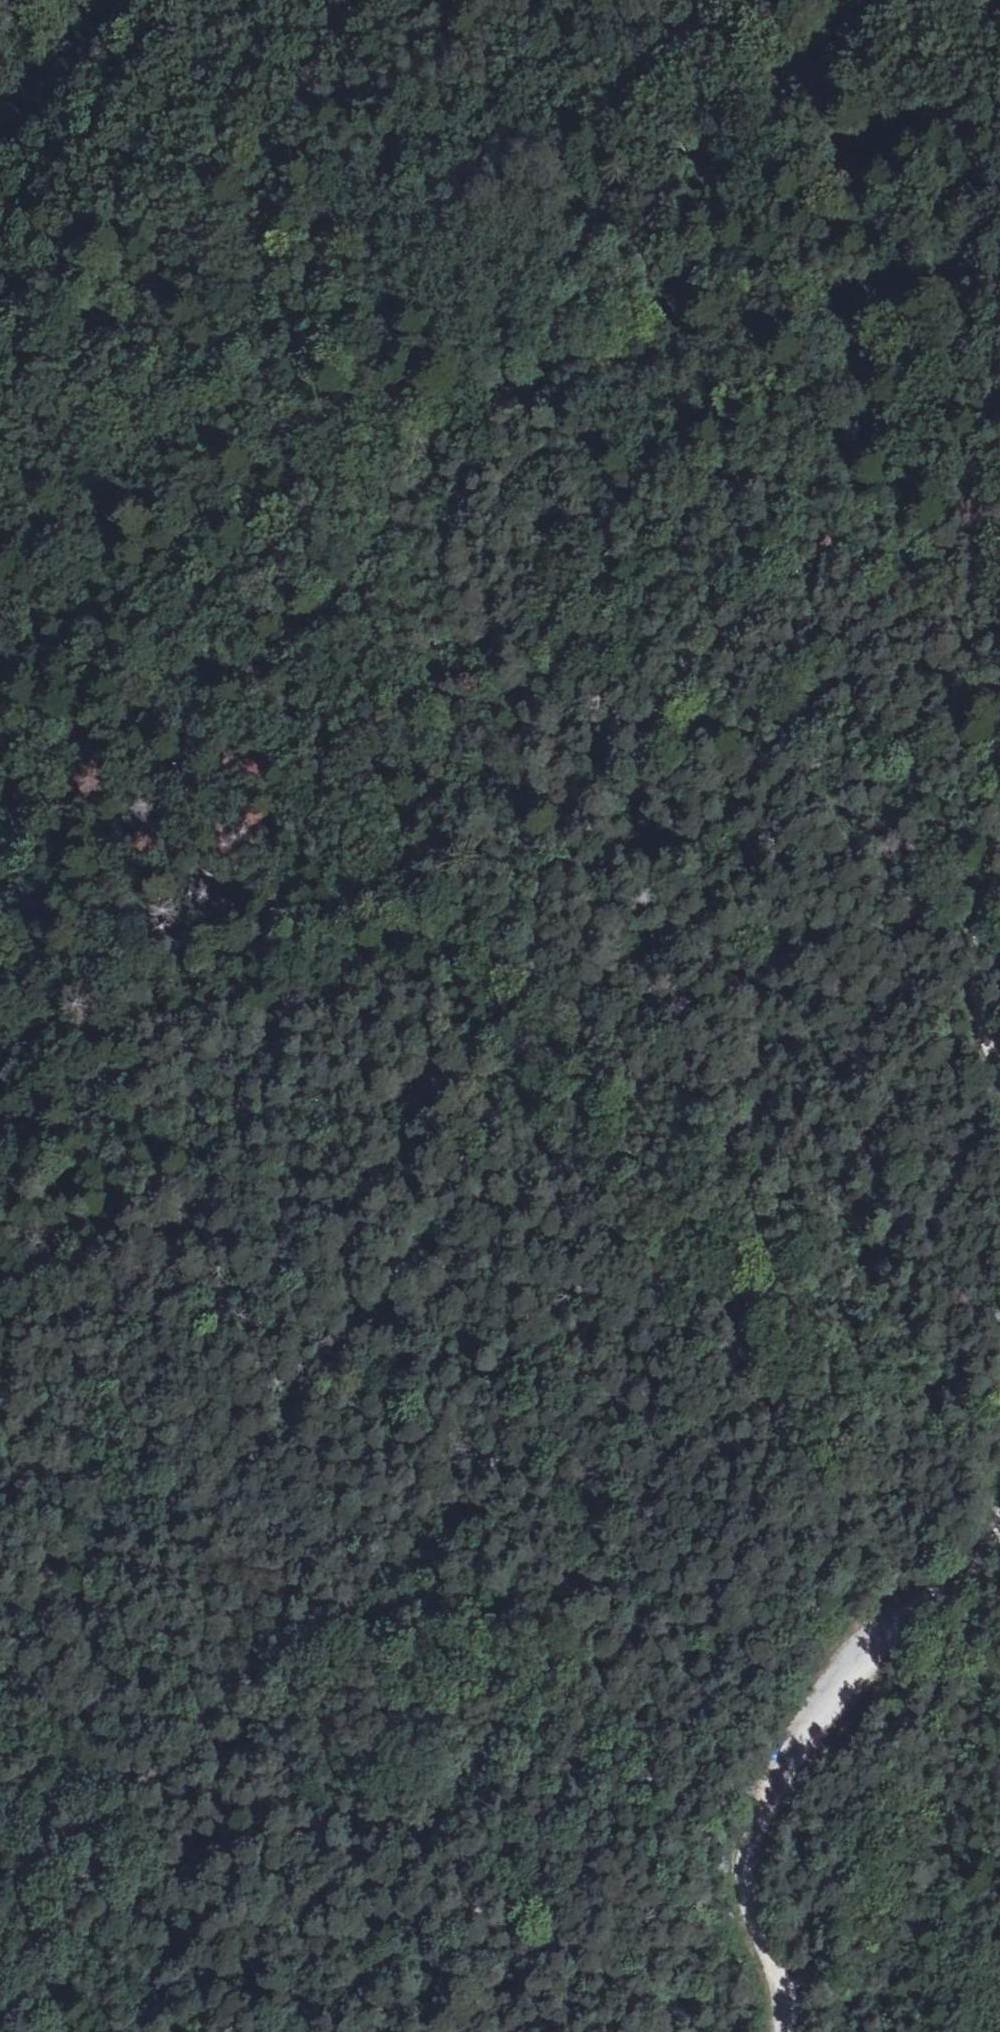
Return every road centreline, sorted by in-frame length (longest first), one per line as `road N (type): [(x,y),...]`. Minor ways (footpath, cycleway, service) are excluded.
road 1 (unclassified): [(0,830),(328,605),(413,477),(503,399),(578,360),(797,293),(906,276),(999,286)]
road 2 (track): [(999,1518),(817,1708),(762,1805),(749,1857),(782,2031)]
road 3 (track): [(999,881),(975,950),(999,1050)]

